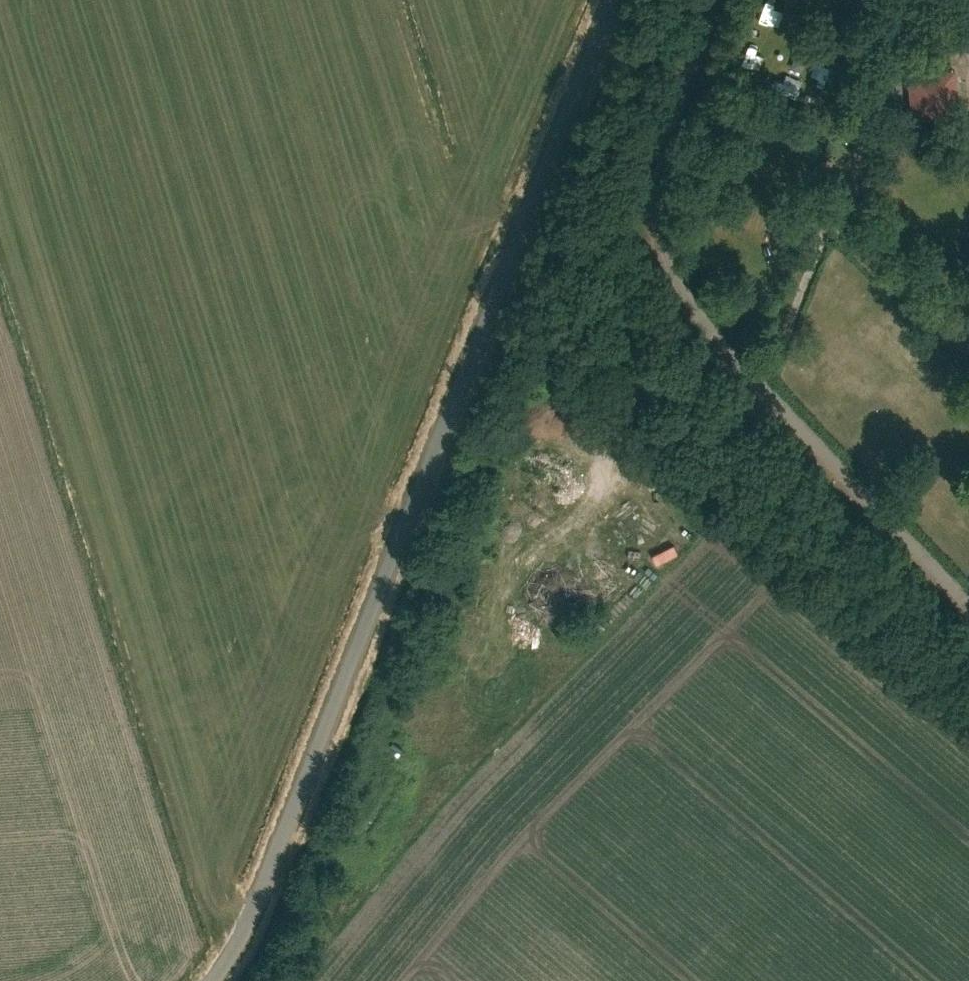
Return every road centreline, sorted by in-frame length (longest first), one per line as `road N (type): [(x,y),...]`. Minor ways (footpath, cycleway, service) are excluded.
road 1 (unclassified): [(215,980),(274,856),(613,0)]

